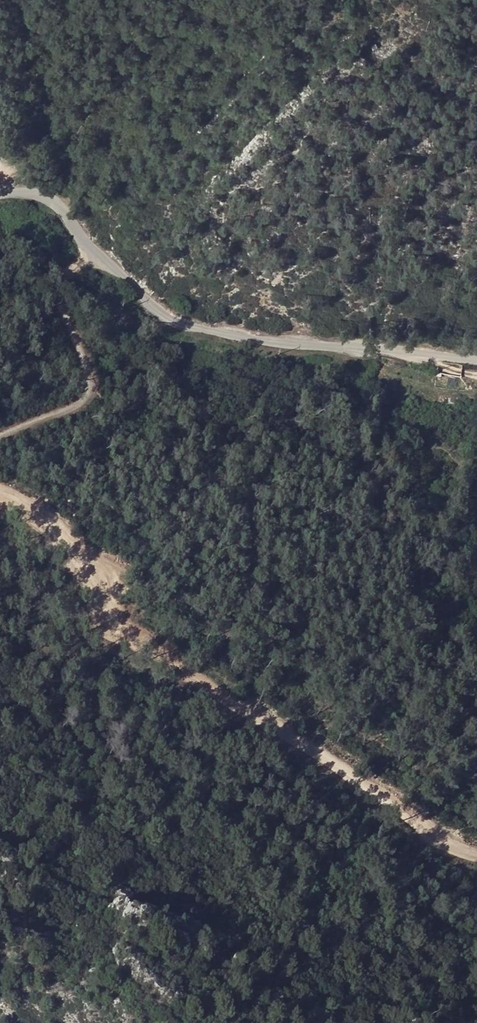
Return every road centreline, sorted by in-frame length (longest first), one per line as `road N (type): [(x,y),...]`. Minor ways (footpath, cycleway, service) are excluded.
road 1 (track): [(0,494),(89,553),(102,601),(165,655),(476,852)]
road 2 (tertiary): [(476,354),(241,332),(179,318),(147,301),(40,194),(0,188)]
road 3 (track): [(96,250),(70,324),(95,387),(57,414),(0,436)]

